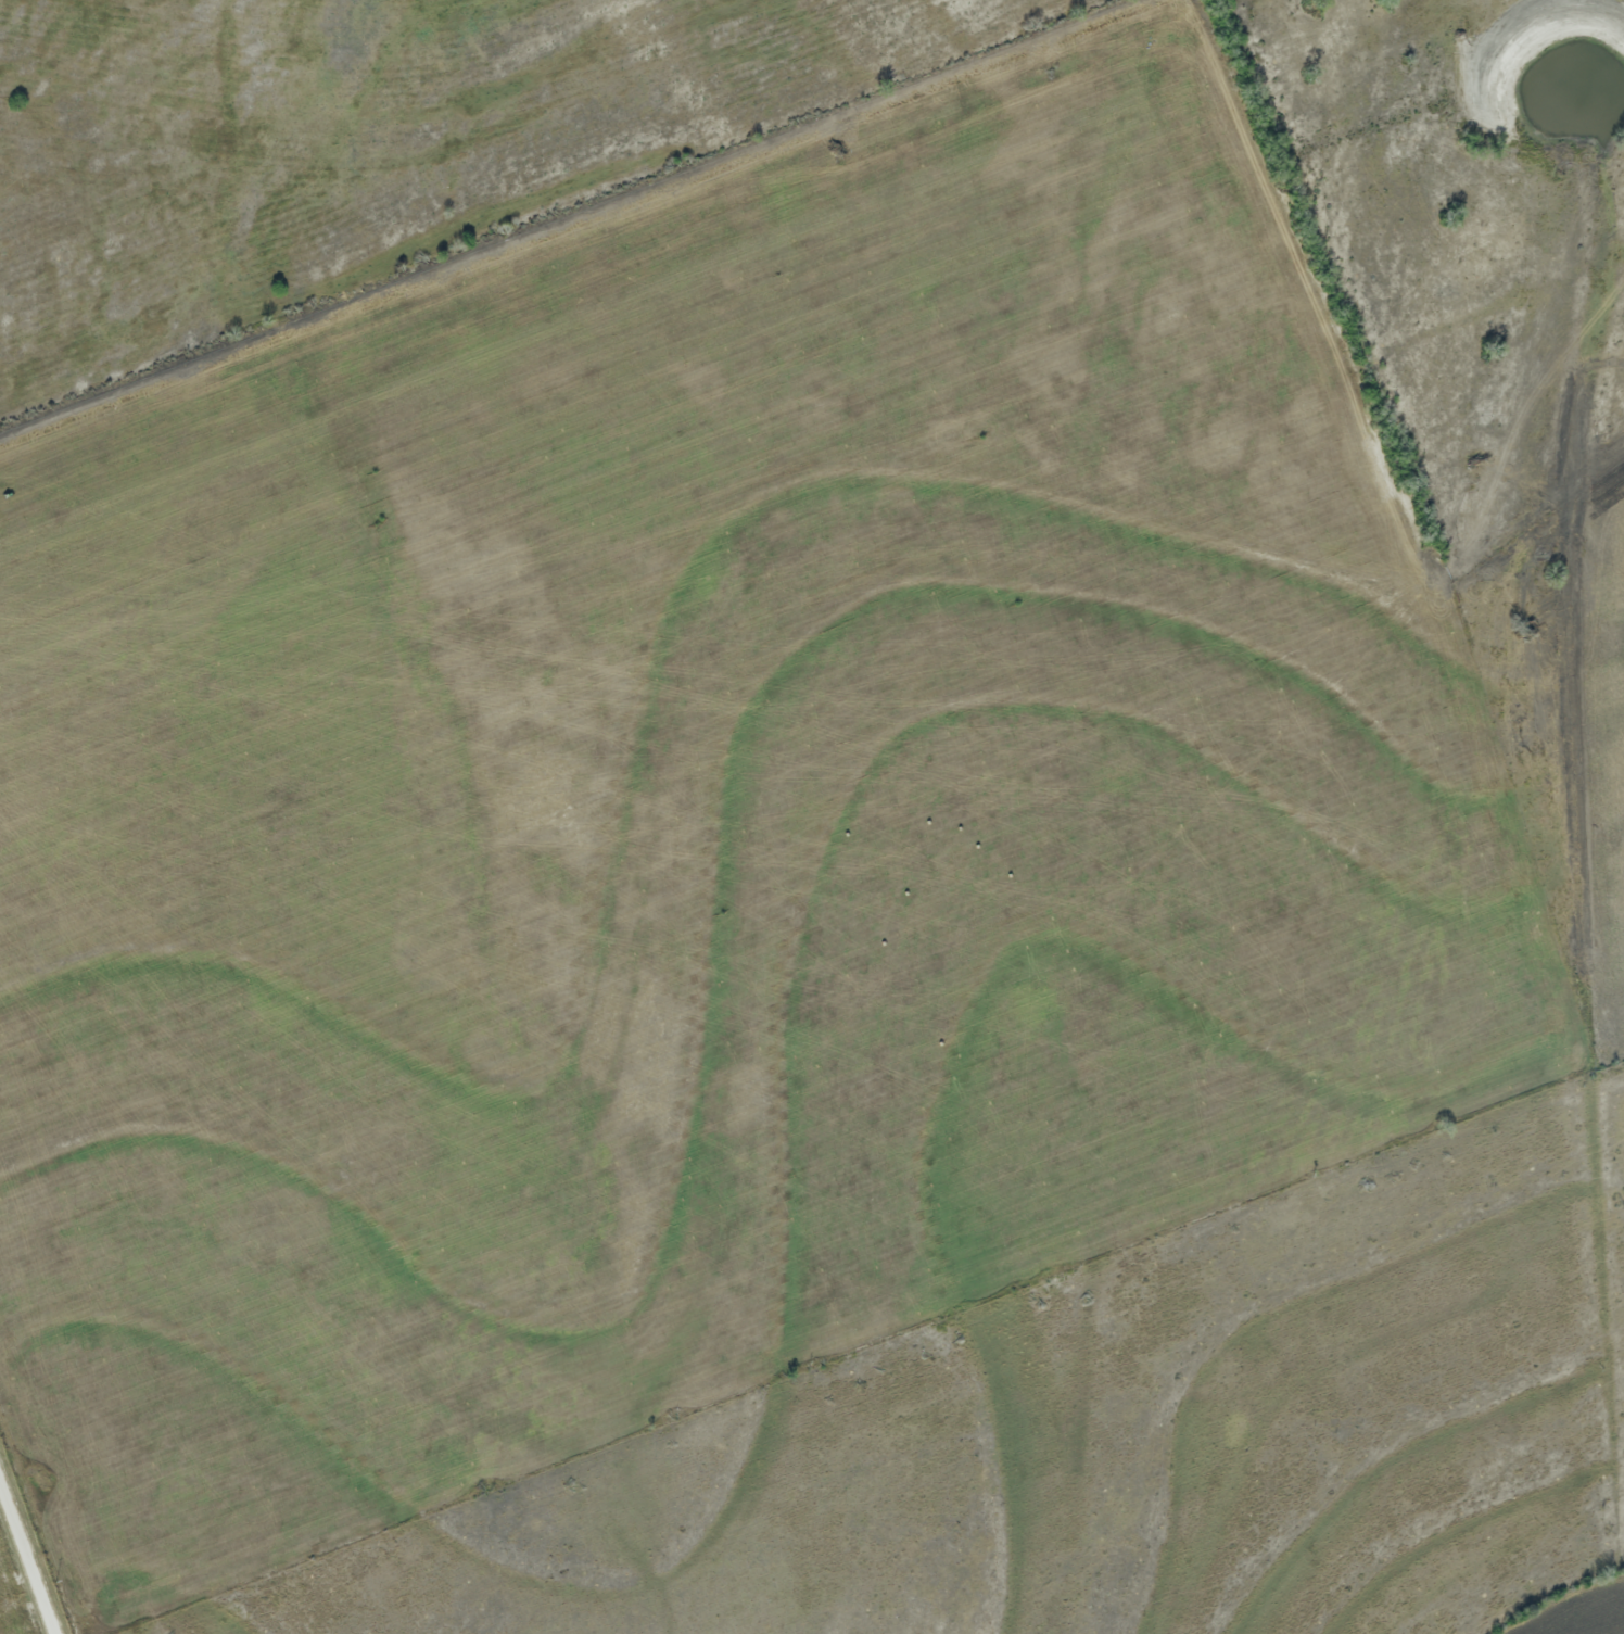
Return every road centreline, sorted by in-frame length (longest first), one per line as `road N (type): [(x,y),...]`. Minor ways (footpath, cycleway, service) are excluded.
road 1 (residential): [(57,1633),(0,1475)]

